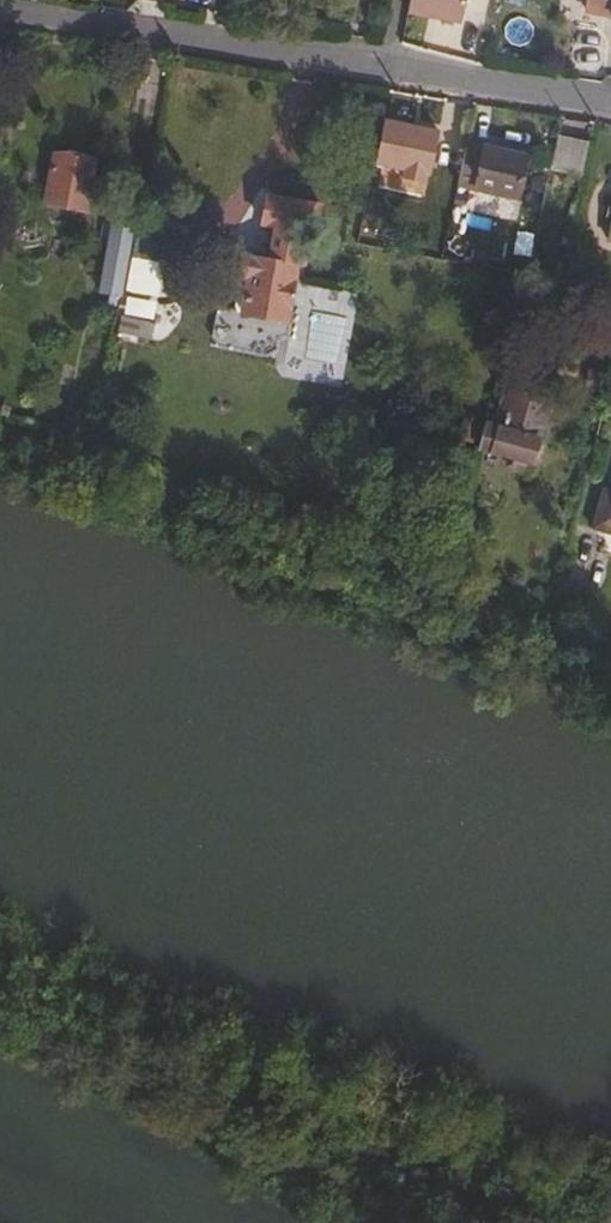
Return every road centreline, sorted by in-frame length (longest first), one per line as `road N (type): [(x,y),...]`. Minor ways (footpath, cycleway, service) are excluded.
road 1 (residential): [(0,9),(610,100)]

